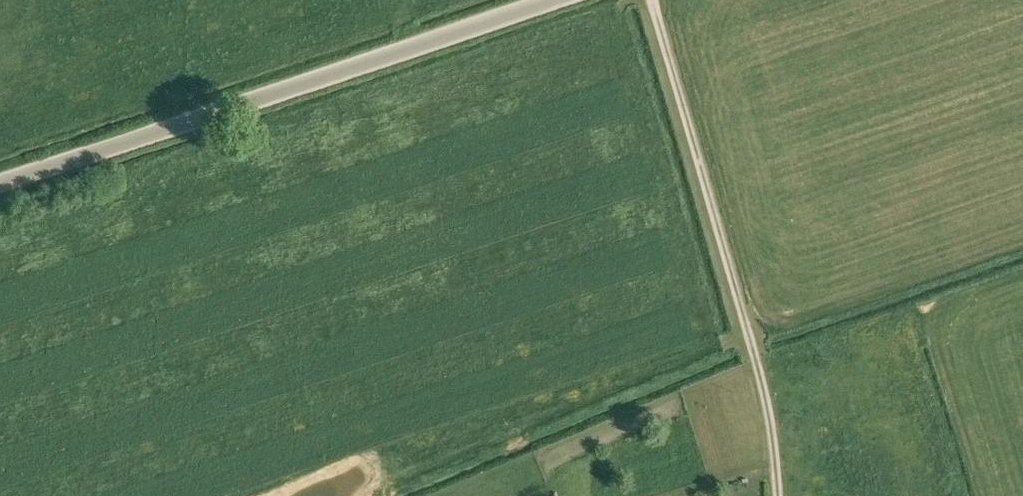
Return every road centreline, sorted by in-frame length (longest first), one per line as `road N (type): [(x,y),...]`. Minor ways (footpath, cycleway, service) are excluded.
road 1 (unclassified): [(0,190),(564,0)]

